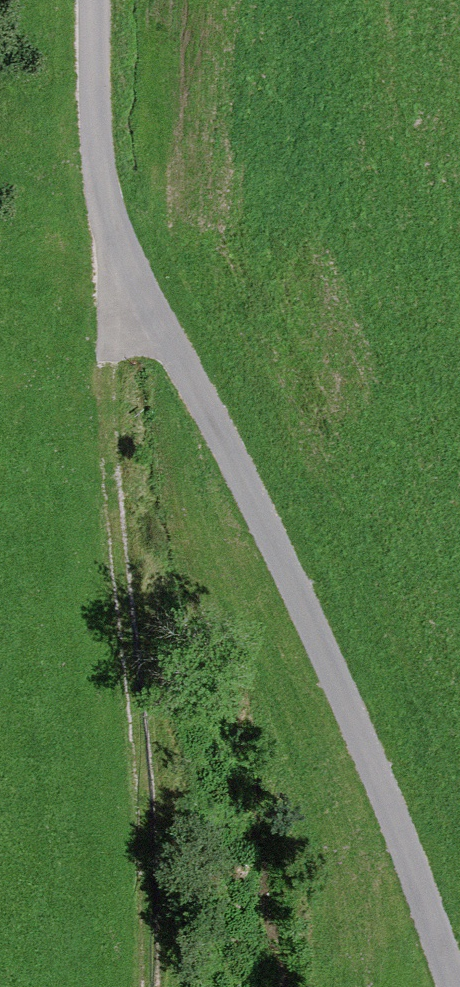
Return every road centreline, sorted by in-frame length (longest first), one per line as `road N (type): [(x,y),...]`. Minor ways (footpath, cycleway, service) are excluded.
road 1 (track): [(454,986),(336,666),(122,244),(101,167),(97,0)]
road 2 (track): [(122,244),(113,402),(140,664),(149,986)]

